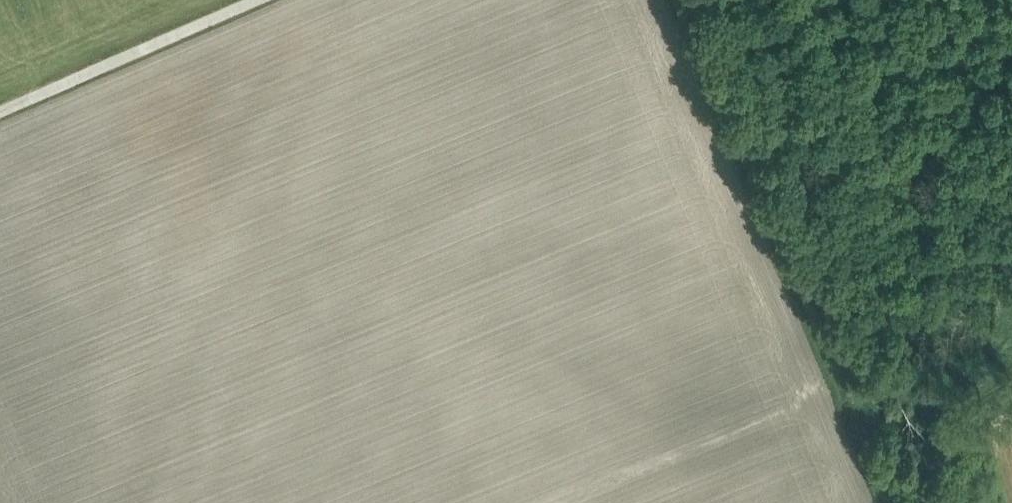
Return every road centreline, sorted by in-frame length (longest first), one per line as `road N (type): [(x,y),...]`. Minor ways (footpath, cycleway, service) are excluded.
road 1 (track): [(0,113),(261,0)]

